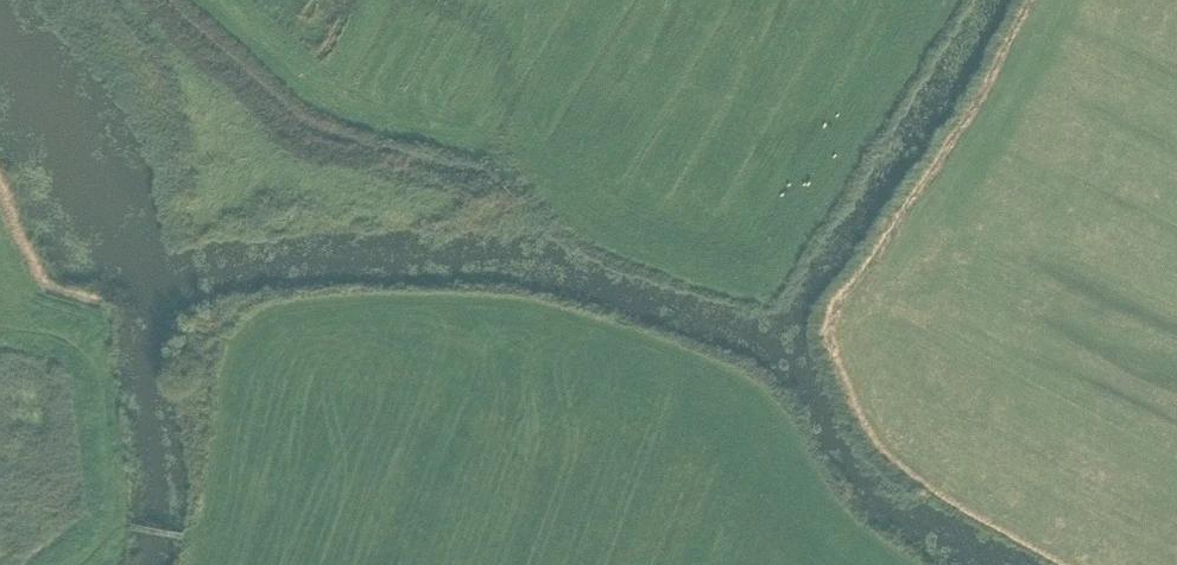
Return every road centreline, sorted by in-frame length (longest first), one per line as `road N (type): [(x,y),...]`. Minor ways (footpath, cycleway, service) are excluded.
road 1 (track): [(118,0),(275,160),(306,174),(465,204),(489,205),(508,196)]
road 2 (track): [(78,564),(109,530),(115,483),(95,363),(40,321),(0,319)]

